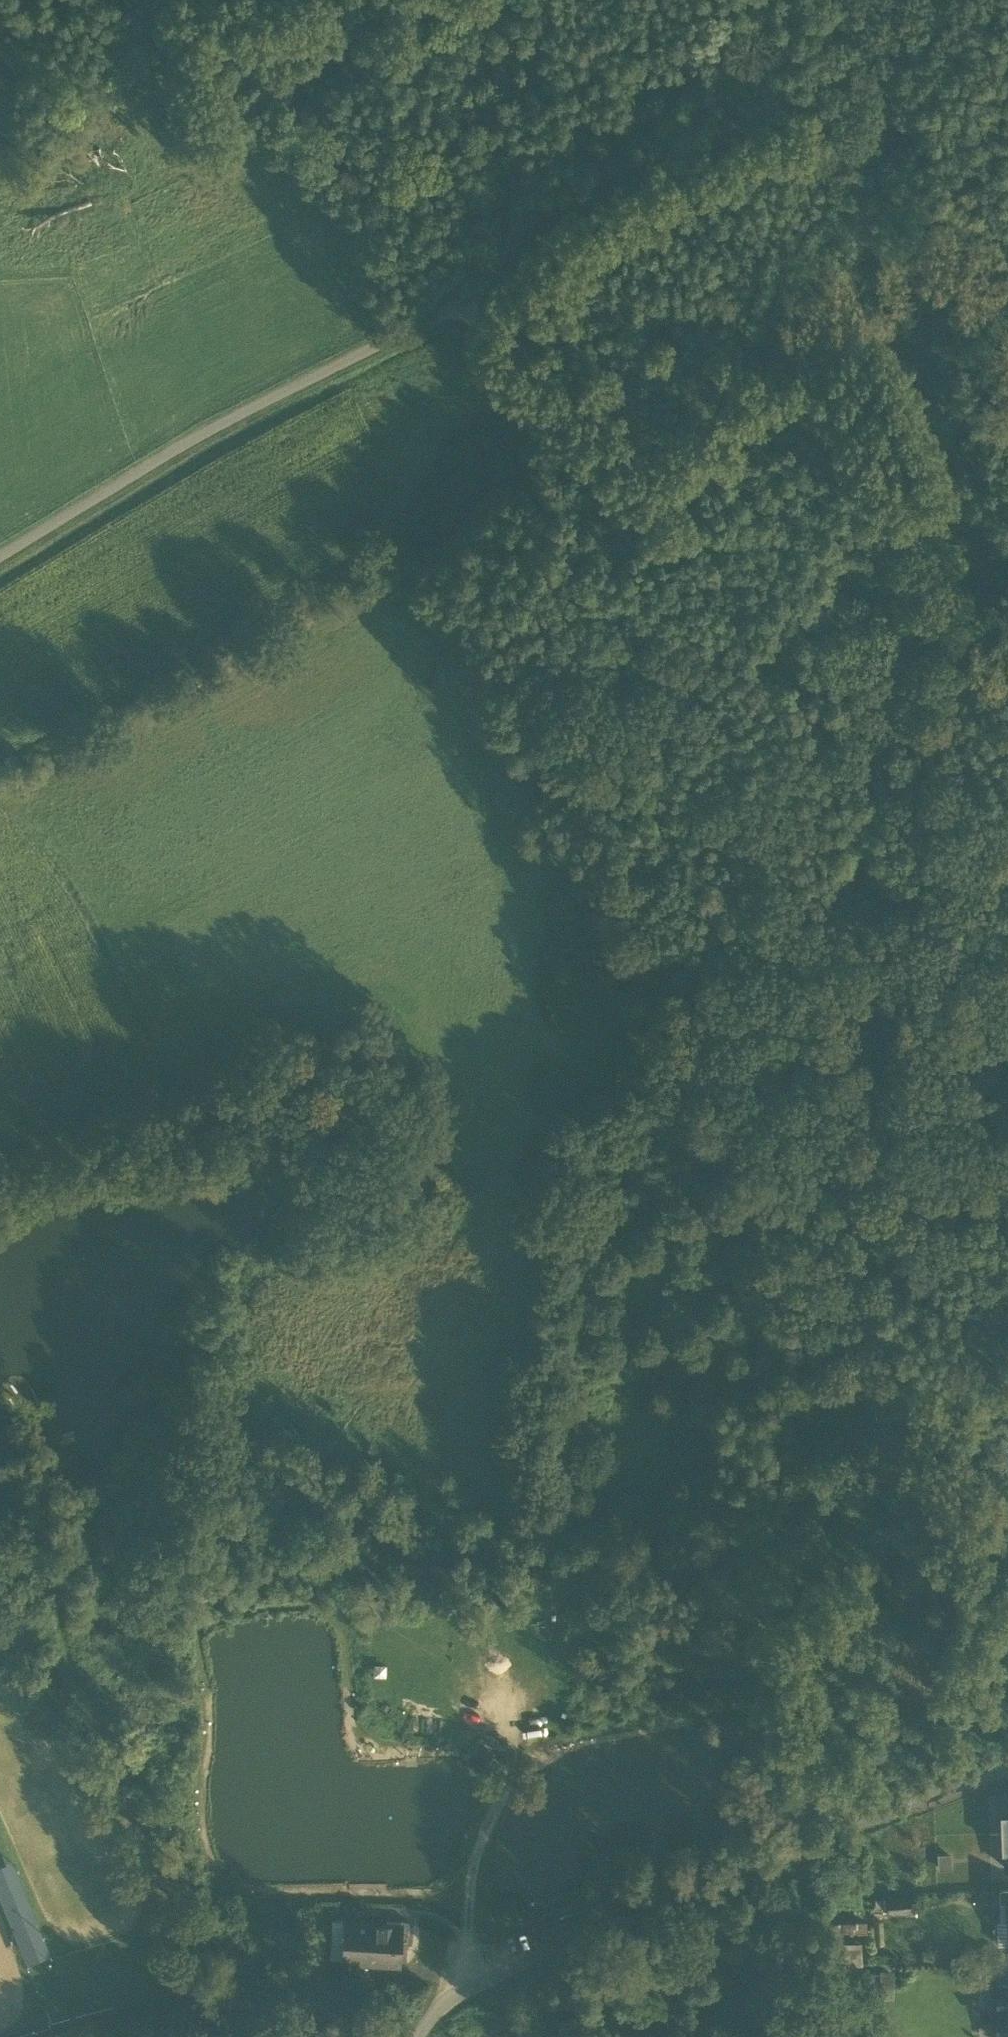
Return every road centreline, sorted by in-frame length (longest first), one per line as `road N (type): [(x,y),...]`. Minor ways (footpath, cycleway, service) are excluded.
road 1 (track): [(0,558),(207,432),(460,306),(794,650),(912,729),(974,783),(1007,840)]
road 2 (track): [(979,0),(717,126),(518,202)]
road 3 (residential): [(494,0),(518,202),(514,241),(460,306)]

